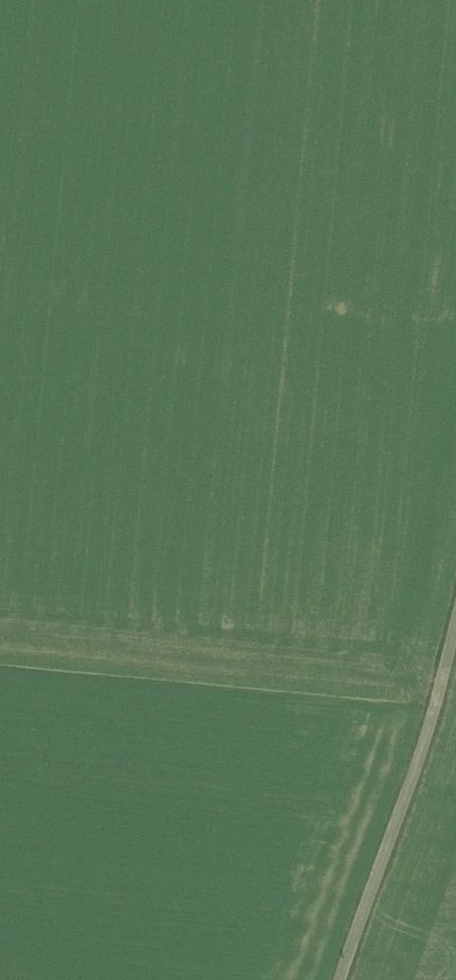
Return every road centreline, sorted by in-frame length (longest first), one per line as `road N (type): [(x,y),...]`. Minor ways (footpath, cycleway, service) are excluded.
road 1 (unclassified): [(335,979),(455,627)]

